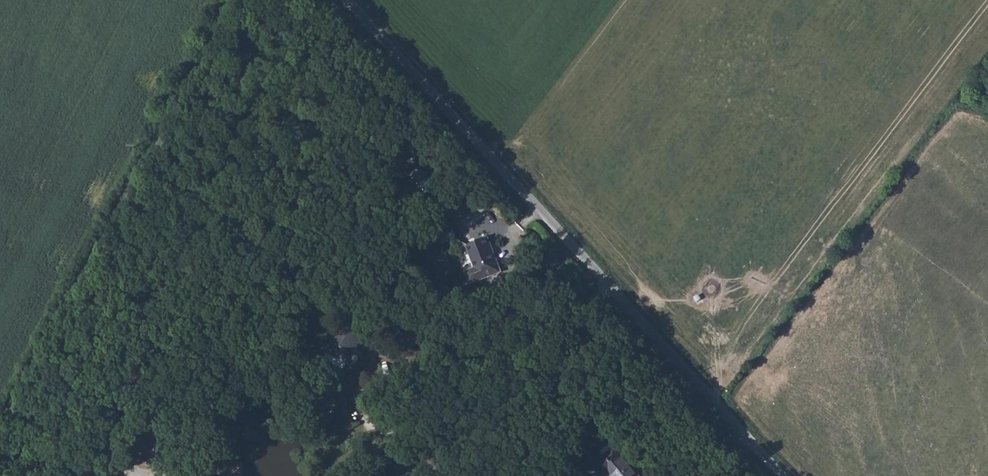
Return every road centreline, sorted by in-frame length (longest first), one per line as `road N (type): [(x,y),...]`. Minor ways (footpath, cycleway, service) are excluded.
road 1 (unclassified): [(347,0),(609,290)]
road 2 (residential): [(609,290),(457,406),(385,420),(346,450)]
road 3 (unclassified): [(609,290),(782,475)]
road 4 (track): [(163,140),(238,0)]

